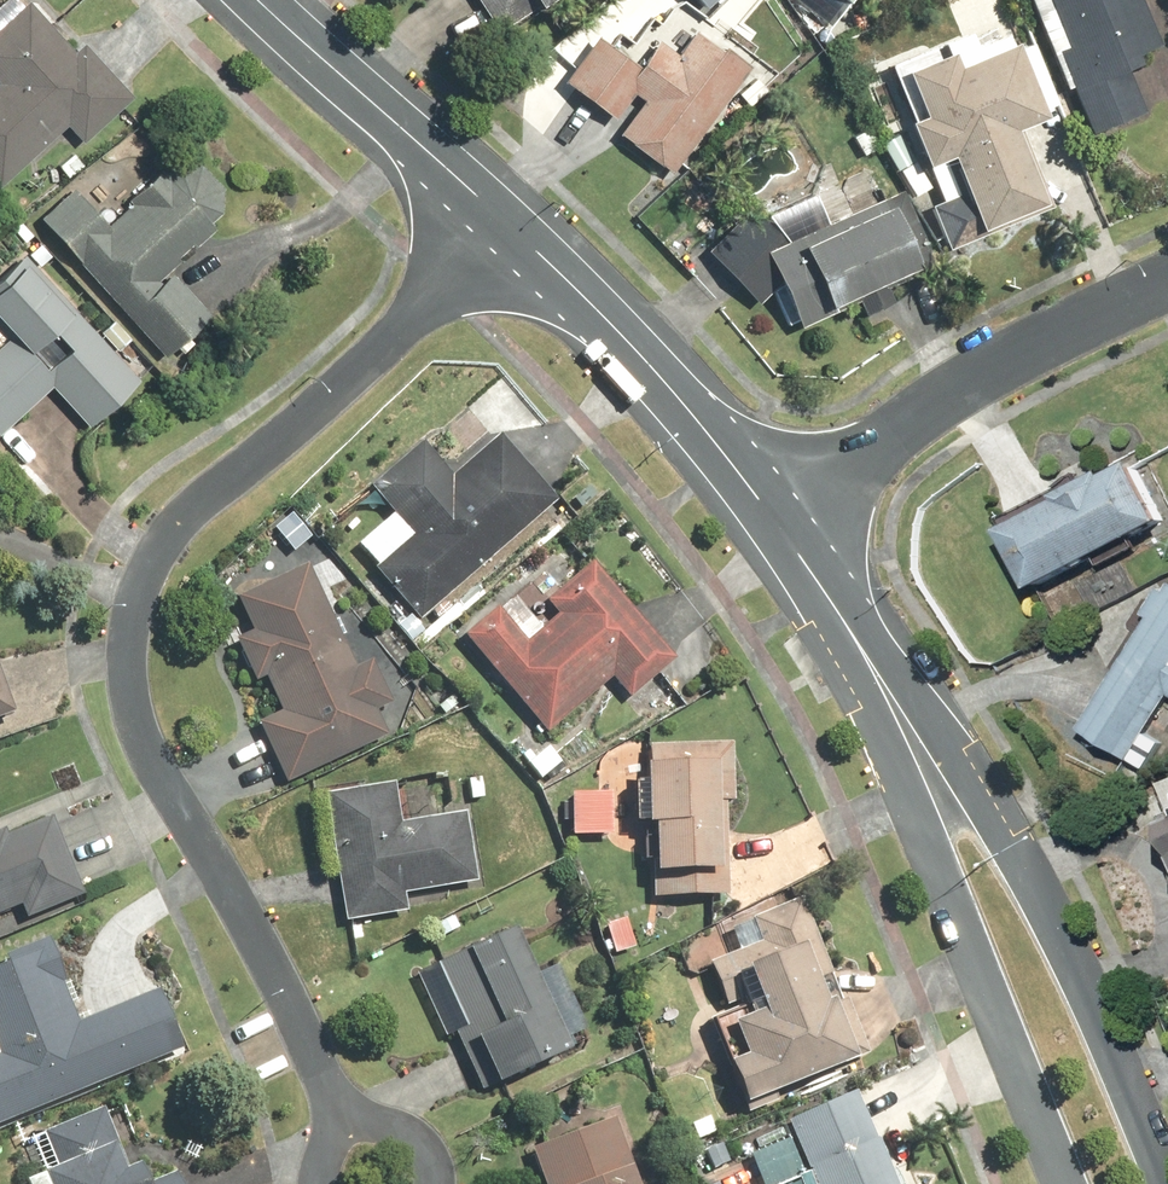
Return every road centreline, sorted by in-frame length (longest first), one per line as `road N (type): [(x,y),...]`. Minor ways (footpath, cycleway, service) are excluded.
road 1 (residential): [(347,1119),(246,922),(149,765),(127,657),(137,598),(158,554),(205,500),(509,229)]
road 2 (tertiary): [(778,518),(1017,854),(1167,1179)]
road 3 (tertiary): [(1073,1183),(908,775),(778,518)]
road 4 (residential): [(778,518),(924,414),(1167,279)]
road 5 (tertiary): [(778,518),(635,348),(509,229)]
road 6 (tertiary): [(509,229),(262,0)]

